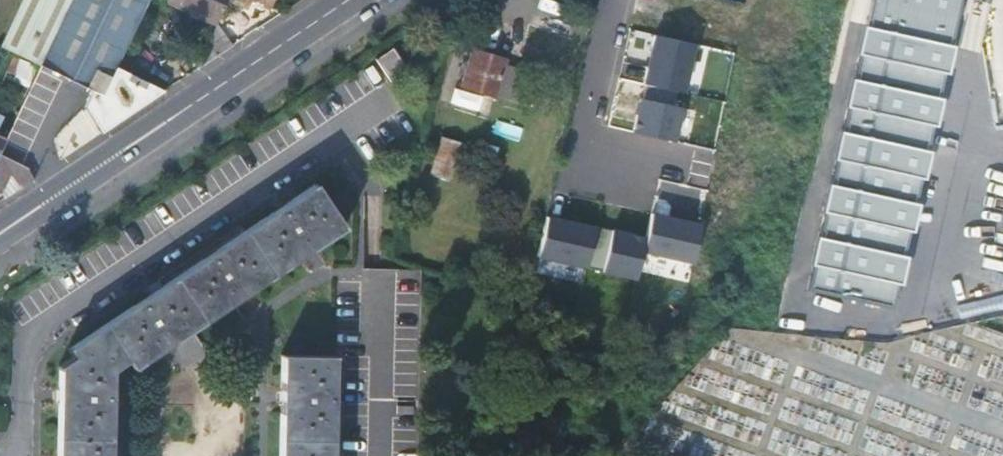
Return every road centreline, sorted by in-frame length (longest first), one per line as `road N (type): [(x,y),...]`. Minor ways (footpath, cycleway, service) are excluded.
road 1 (tertiary): [(342,0),(0,233)]
road 2 (residential): [(622,173),(588,123),(614,0)]

